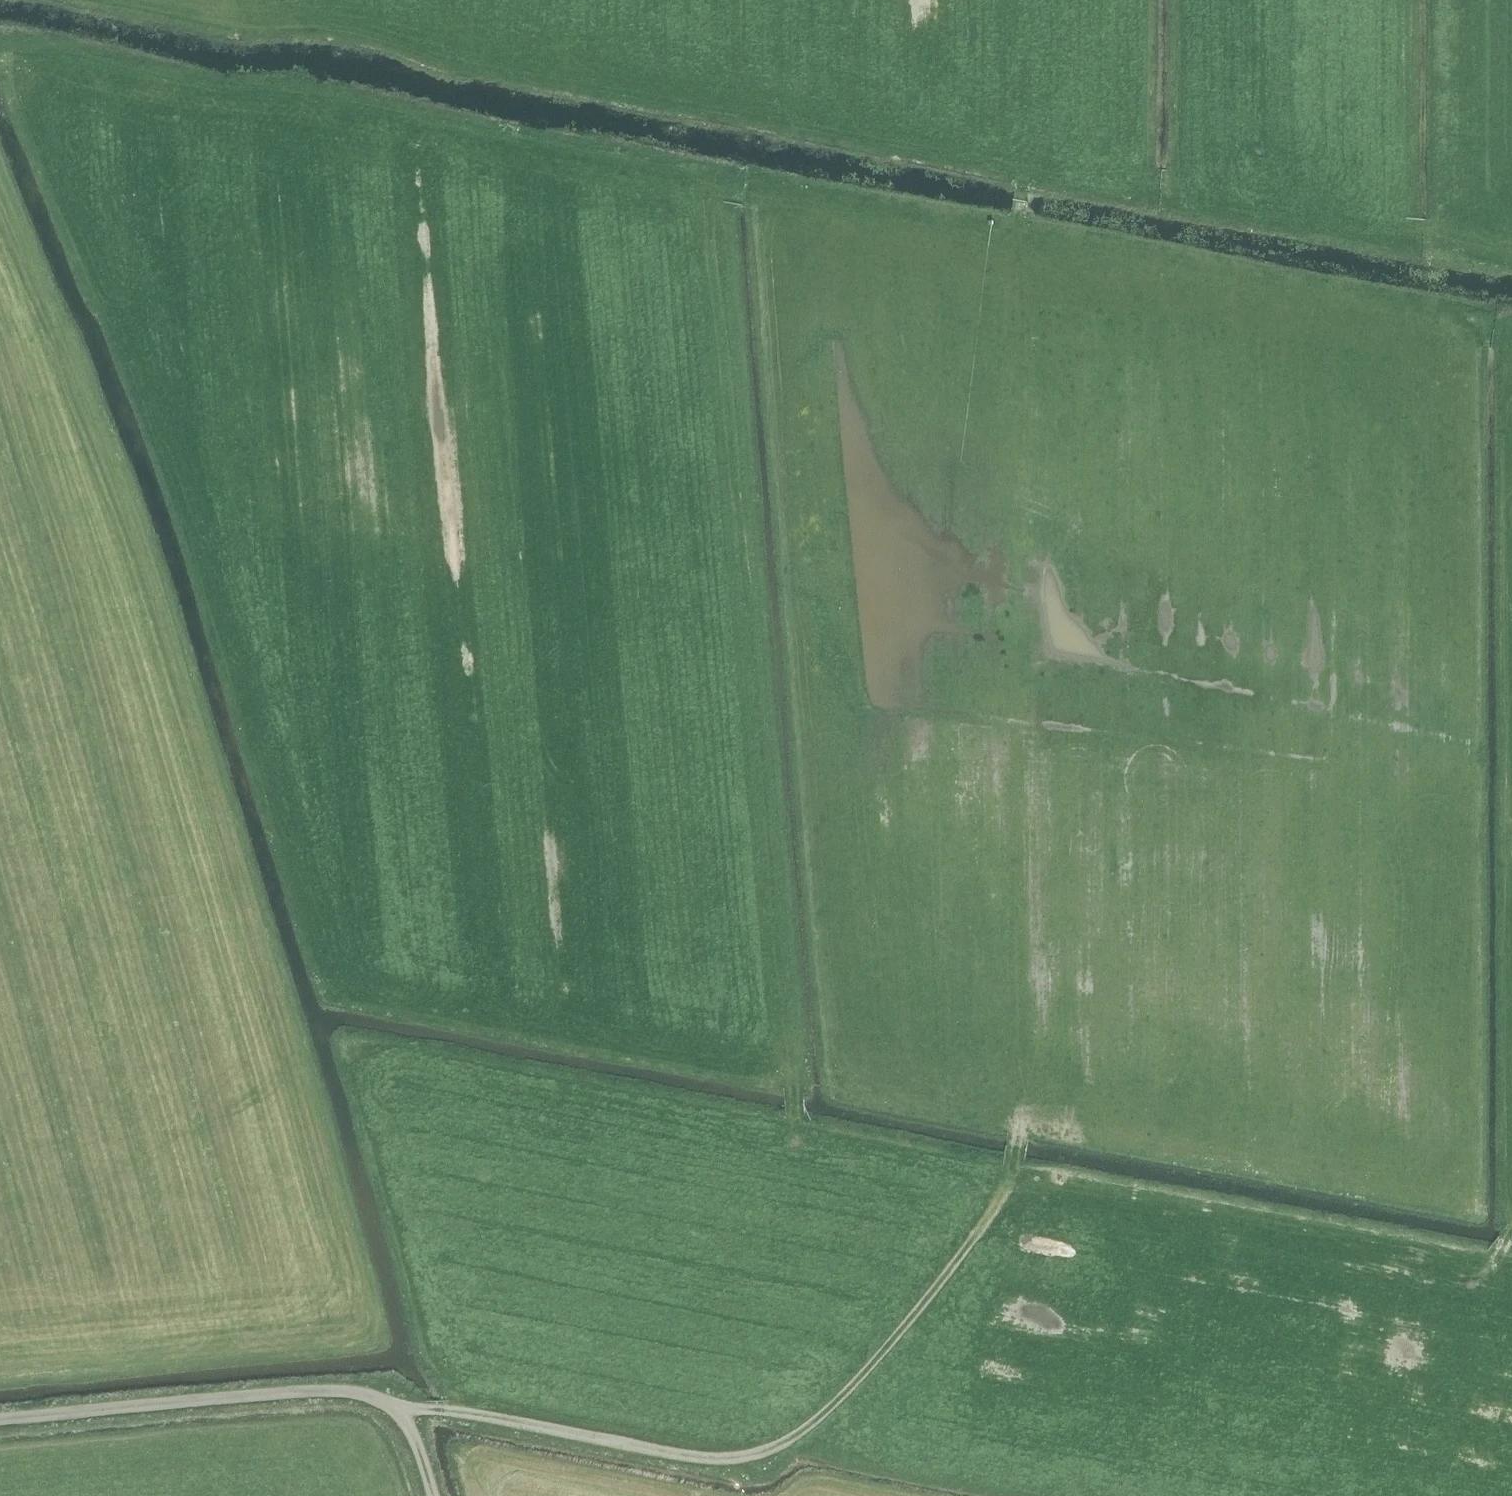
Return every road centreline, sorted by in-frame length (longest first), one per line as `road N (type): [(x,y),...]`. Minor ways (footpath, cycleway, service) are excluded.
road 1 (track): [(393,1404),(709,1458),(788,1440),(863,1375),(956,1266),(1006,1183),(1024,1119)]
road 2 (track): [(0,1419),(295,1393),(360,1392),(393,1404)]

